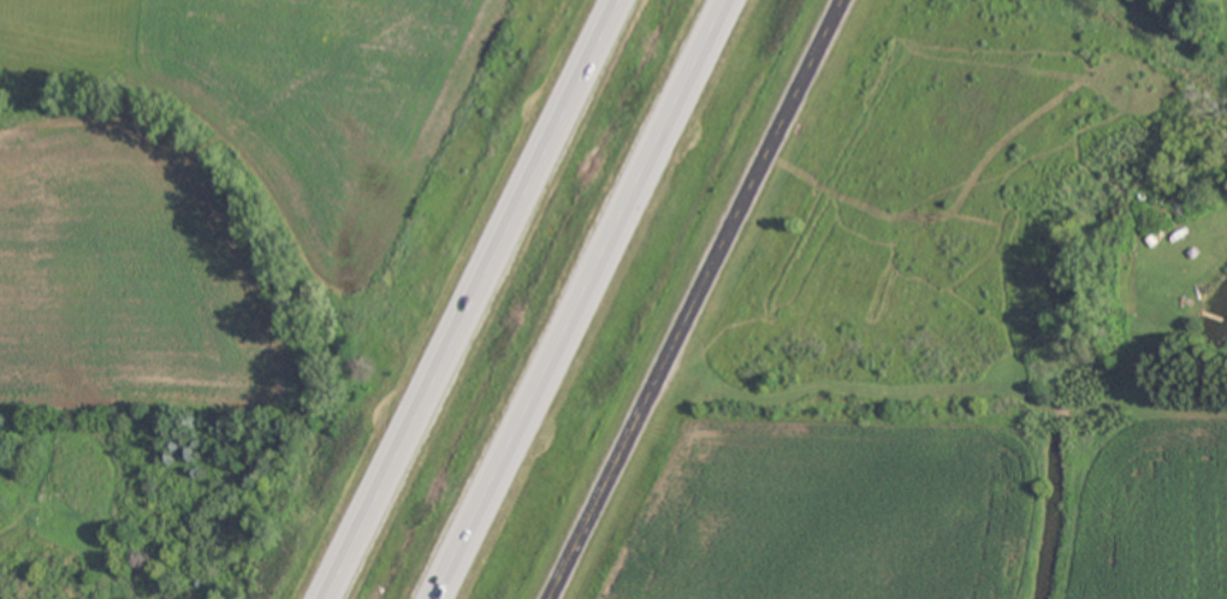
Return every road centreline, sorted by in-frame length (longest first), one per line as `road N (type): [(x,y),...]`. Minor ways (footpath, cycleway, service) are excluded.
road 1 (motorway): [(435,598),(730,0)]
road 2 (motorway): [(617,0),(326,598)]
road 3 (residential): [(552,598),(840,0)]

